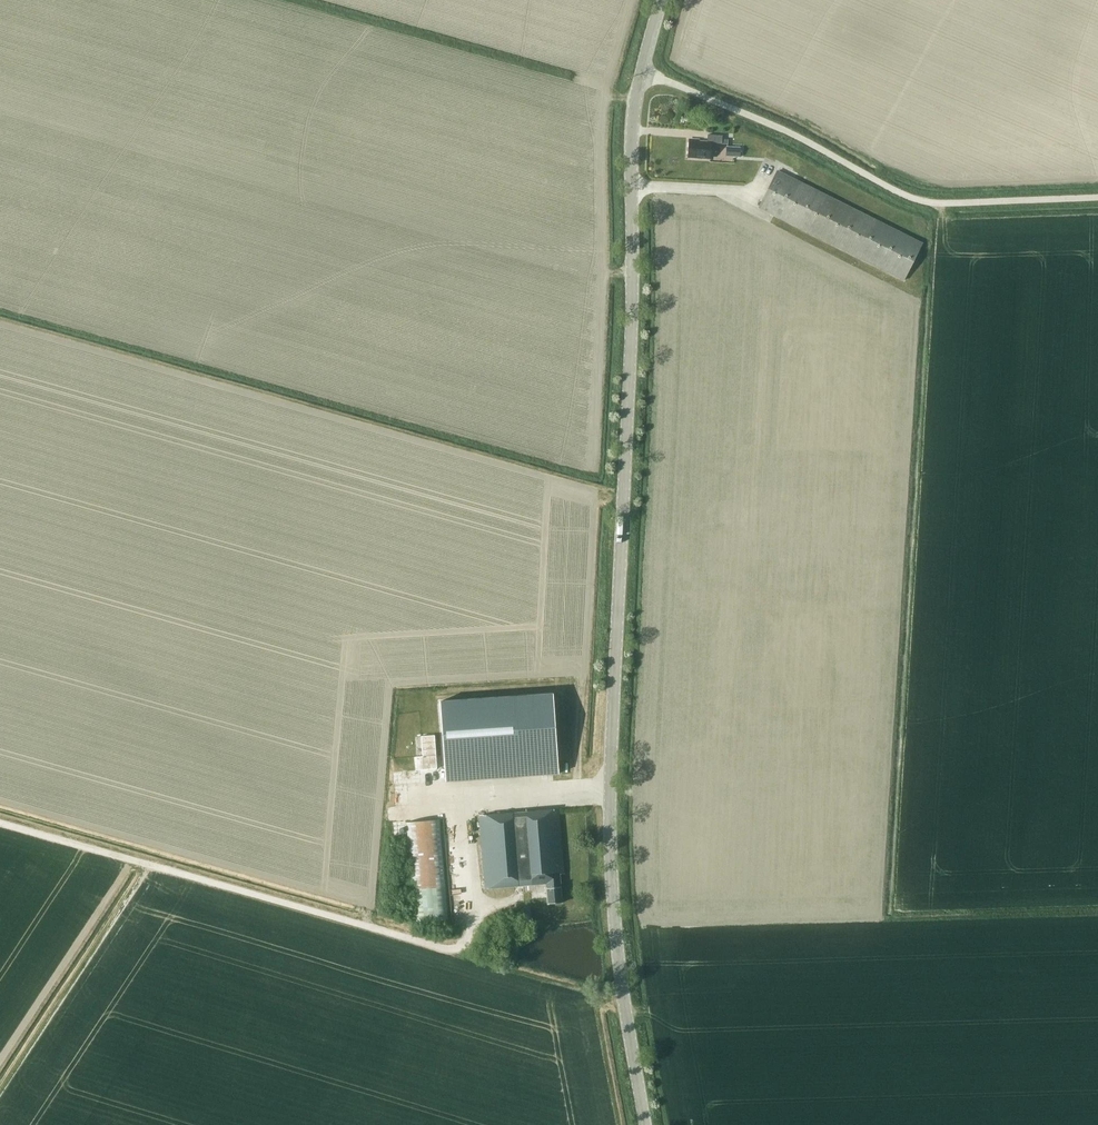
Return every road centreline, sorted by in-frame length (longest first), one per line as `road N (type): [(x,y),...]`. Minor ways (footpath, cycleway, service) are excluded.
road 1 (tertiary): [(644,1124),(611,906),(610,812),(632,310),(631,133),(661,0)]

